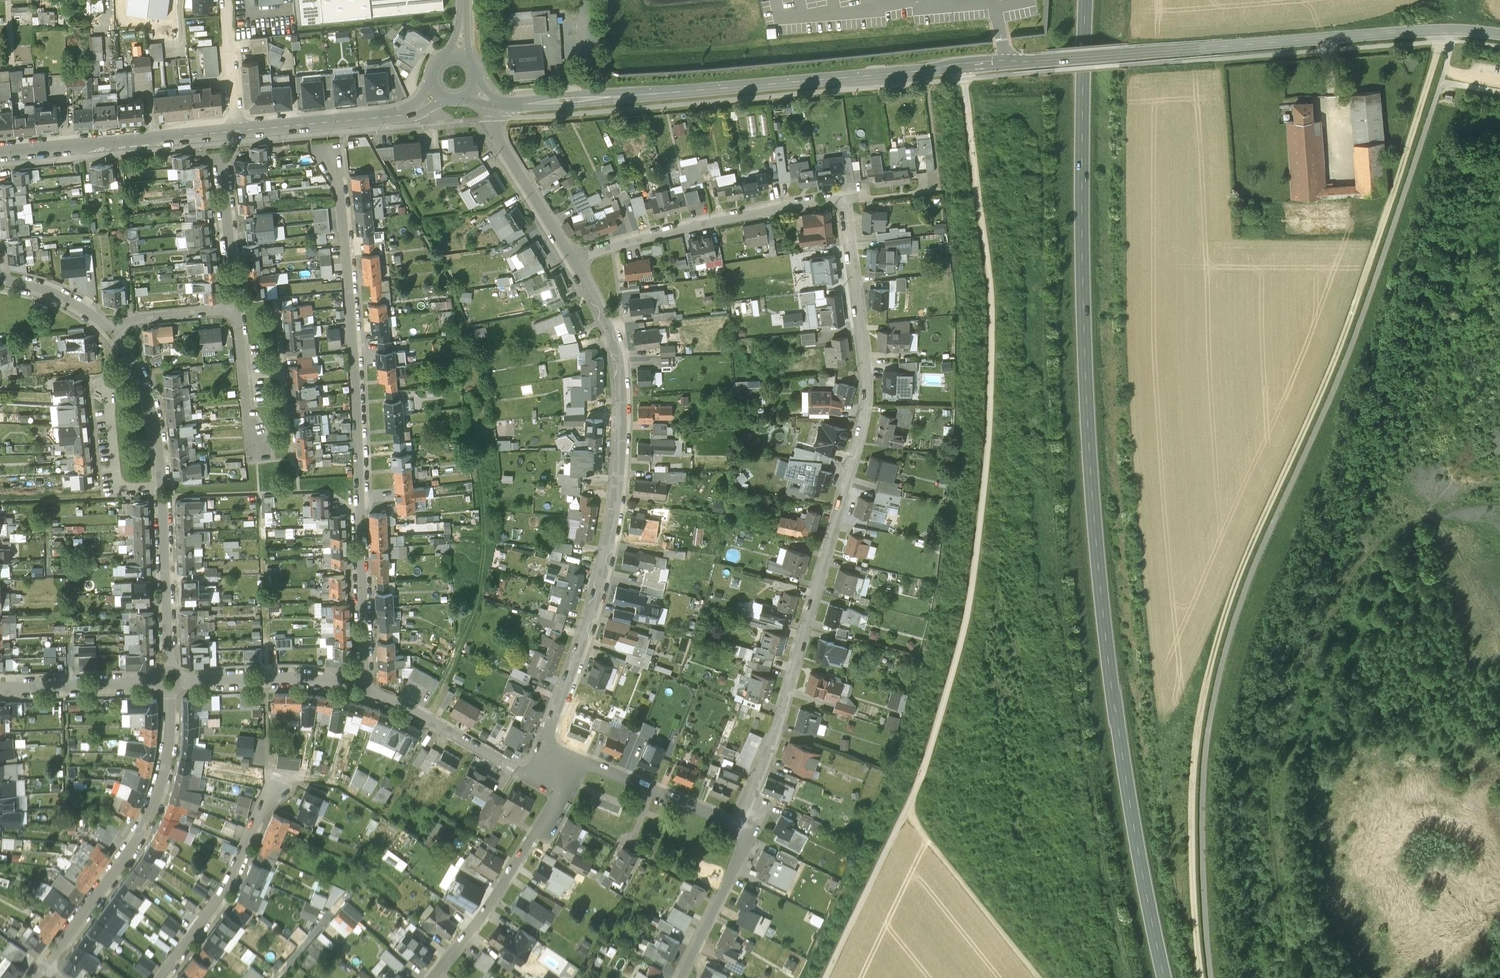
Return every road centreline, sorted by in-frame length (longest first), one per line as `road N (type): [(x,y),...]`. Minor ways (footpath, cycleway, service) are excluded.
road 1 (primary): [(1165,977),(1132,822),(1093,478),(1083,250),(1087,0)]
road 2 (track): [(1200,977),(1193,771),(1208,679),(1239,575),(1344,338),(1438,53),(1434,42)]
road 3 (track): [(827,977),(922,775),(971,587),(990,427),(991,322),(962,67)]
road 4 (track): [(1212,977),(1204,754),(1227,644),(1337,382),(1441,80)]
road 5 (residential): [(574,261),(601,245),(842,195),(867,388),(781,718),(739,825)]
road 6 (tertiary): [(499,107),(1055,60)]
road 7 (residential): [(354,687),(363,673),(359,442),(333,143)]
road 8 (residential): [(574,261),(613,341),(623,428),(605,573),(544,738),(553,768)]
road 9 (tertiary): [(1499,36),(1410,30),(1055,60)]
road 10 (residential): [(169,669),(156,437),(140,382),(109,336)]
road 11 (residential): [(41,971),(144,827),(166,753),(170,695)]
road 12 (residential): [(553,768),(559,795),(490,905),(430,977)]
road 13 (tertiary): [(237,132),(0,154)]
road 14 (residential): [(160,977),(227,886),(255,821),(286,778)]
road 15 (residential): [(553,768),(524,774),(354,687)]
road 16 (track): [(1037,977),(904,813)]
road 17 (tertiary): [(436,95),(400,116),(237,132)]
road 18 (residential): [(739,825),(582,761),(553,768)]
road 19 (residential): [(739,825),(753,832),(680,977)]
road 20 (residential): [(499,107),(501,144),(574,261)]
road 21 (residential): [(354,687),(277,680),(181,683)]
road 22 (residential): [(236,307),(256,464)]
road 23 (residential): [(0,687),(156,681)]
road 24 (residential): [(222,152),(236,307)]
road 25 (residential): [(237,132),(226,0)]
road 26 (residential): [(236,307),(142,319),(109,336)]
road 27 (residential): [(109,336),(50,292),(0,281)]

